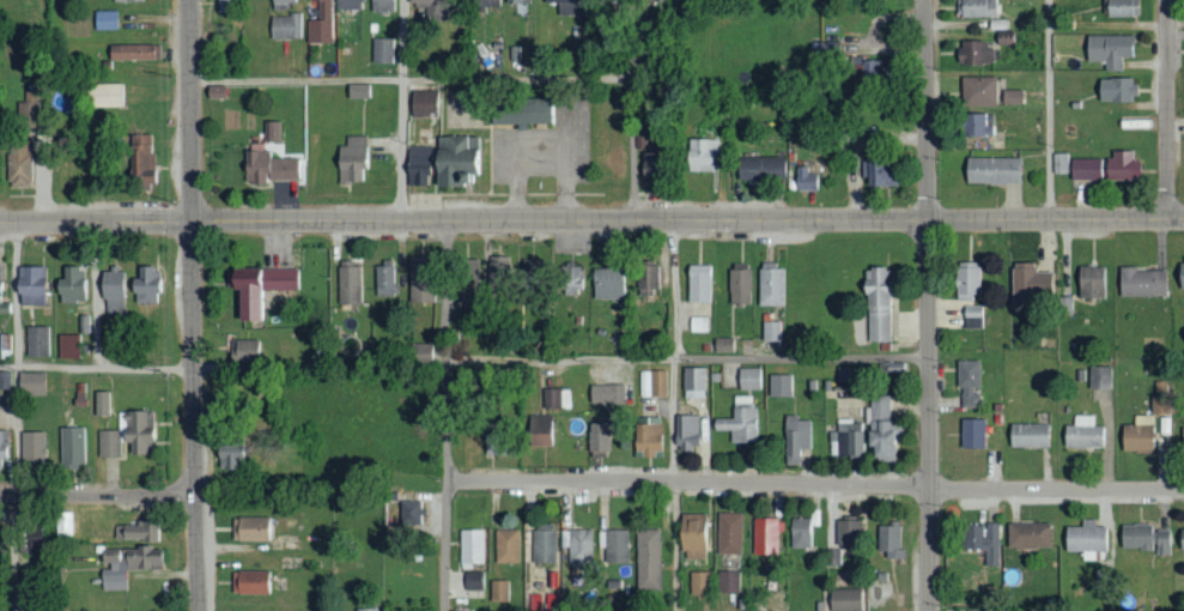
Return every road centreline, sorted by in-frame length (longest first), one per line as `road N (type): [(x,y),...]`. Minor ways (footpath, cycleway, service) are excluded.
road 1 (residential): [(1183,218),(0,222)]
road 2 (residential): [(1183,490),(447,482)]
road 3 (residential): [(198,610),(189,0)]
road 4 (residential): [(929,610),(925,0)]
road 5 (residential): [(1167,218),(1168,0)]
road 6 (residential): [(196,497),(0,497)]

